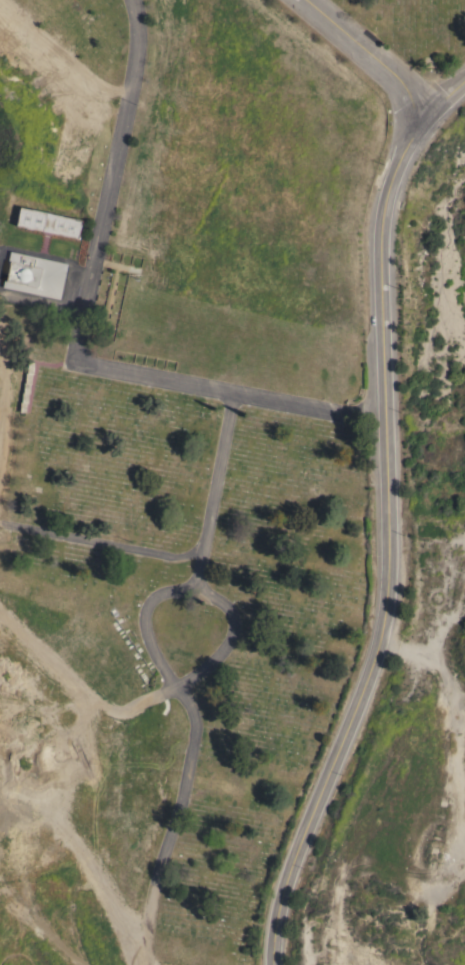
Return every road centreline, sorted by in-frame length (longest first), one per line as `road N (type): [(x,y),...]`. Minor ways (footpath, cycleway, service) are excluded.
road 1 (residential): [(274,964),(289,878),(384,630),(393,212),(409,158),(464,87)]
road 2 (residential): [(131,0),(139,65),(75,364),(316,412),(389,412)]
road 3 (residential): [(199,550),(173,559),(0,523)]
road 4 (residential): [(304,0),(436,115)]

